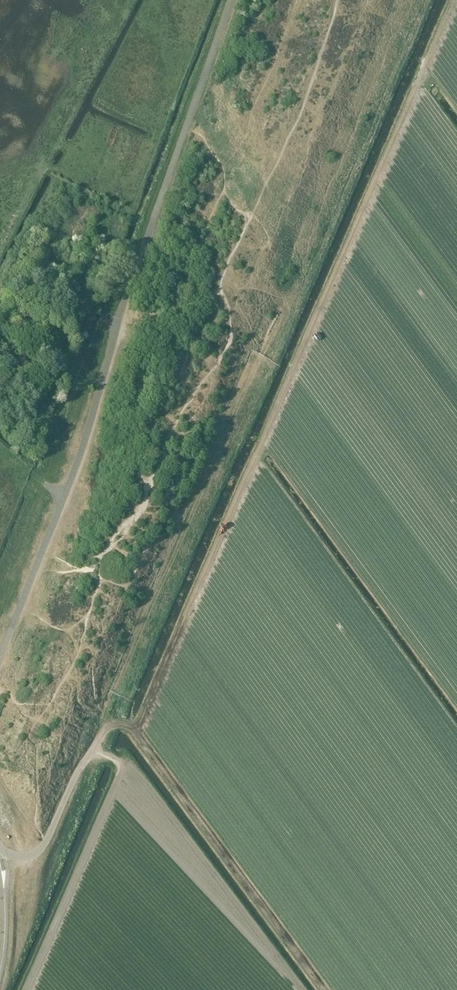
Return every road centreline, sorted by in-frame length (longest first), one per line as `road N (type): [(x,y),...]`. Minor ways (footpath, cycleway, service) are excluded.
road 1 (track): [(92,752),(110,726),(138,727),(410,102),(429,100),(456,137)]
road 2 (track): [(277,322),(119,676),(103,733)]

